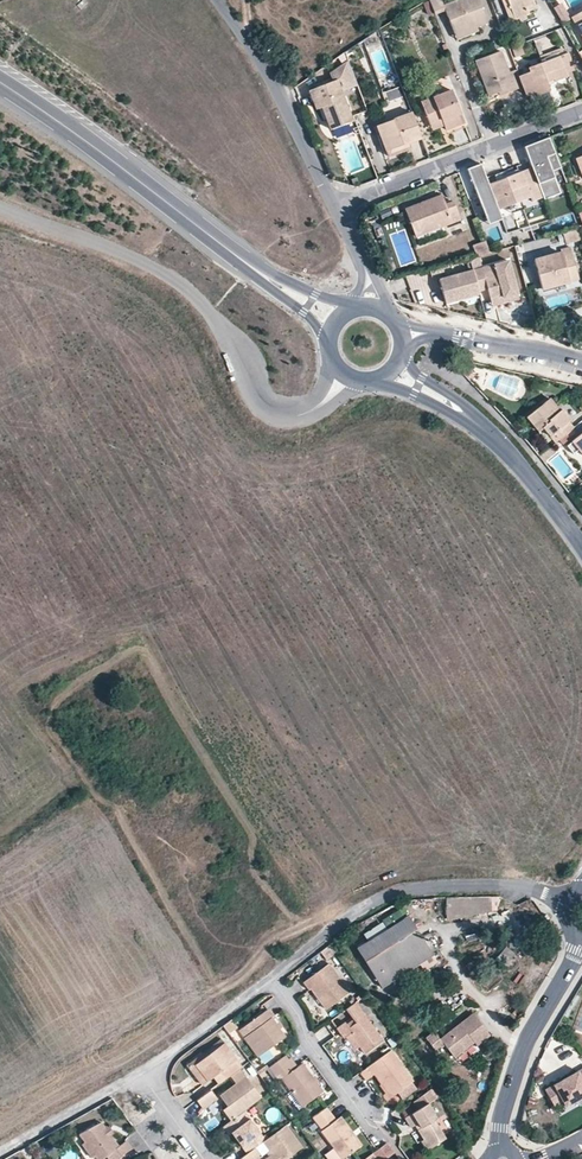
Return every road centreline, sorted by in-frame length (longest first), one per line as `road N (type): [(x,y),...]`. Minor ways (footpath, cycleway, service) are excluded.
road 1 (unclassified): [(565,900),(527,888),(400,892),(351,916),(270,976)]
road 2 (tertiary): [(0,84),(258,272)]
road 3 (residential): [(339,206),(581,112)]
road 4 (residential): [(339,206),(222,0)]
road 5 (residential): [(505,1158),(500,1129),(522,1054),(581,940)]
road 6 (residential): [(581,547),(536,485),(469,416)]
road 7 (unclassified): [(145,1071),(0,1153)]
road 8 (residential): [(270,976),(362,1112)]
road 9 (unclassified): [(270,976),(145,1071)]
road 10 (tertiary): [(437,333),(581,364)]

